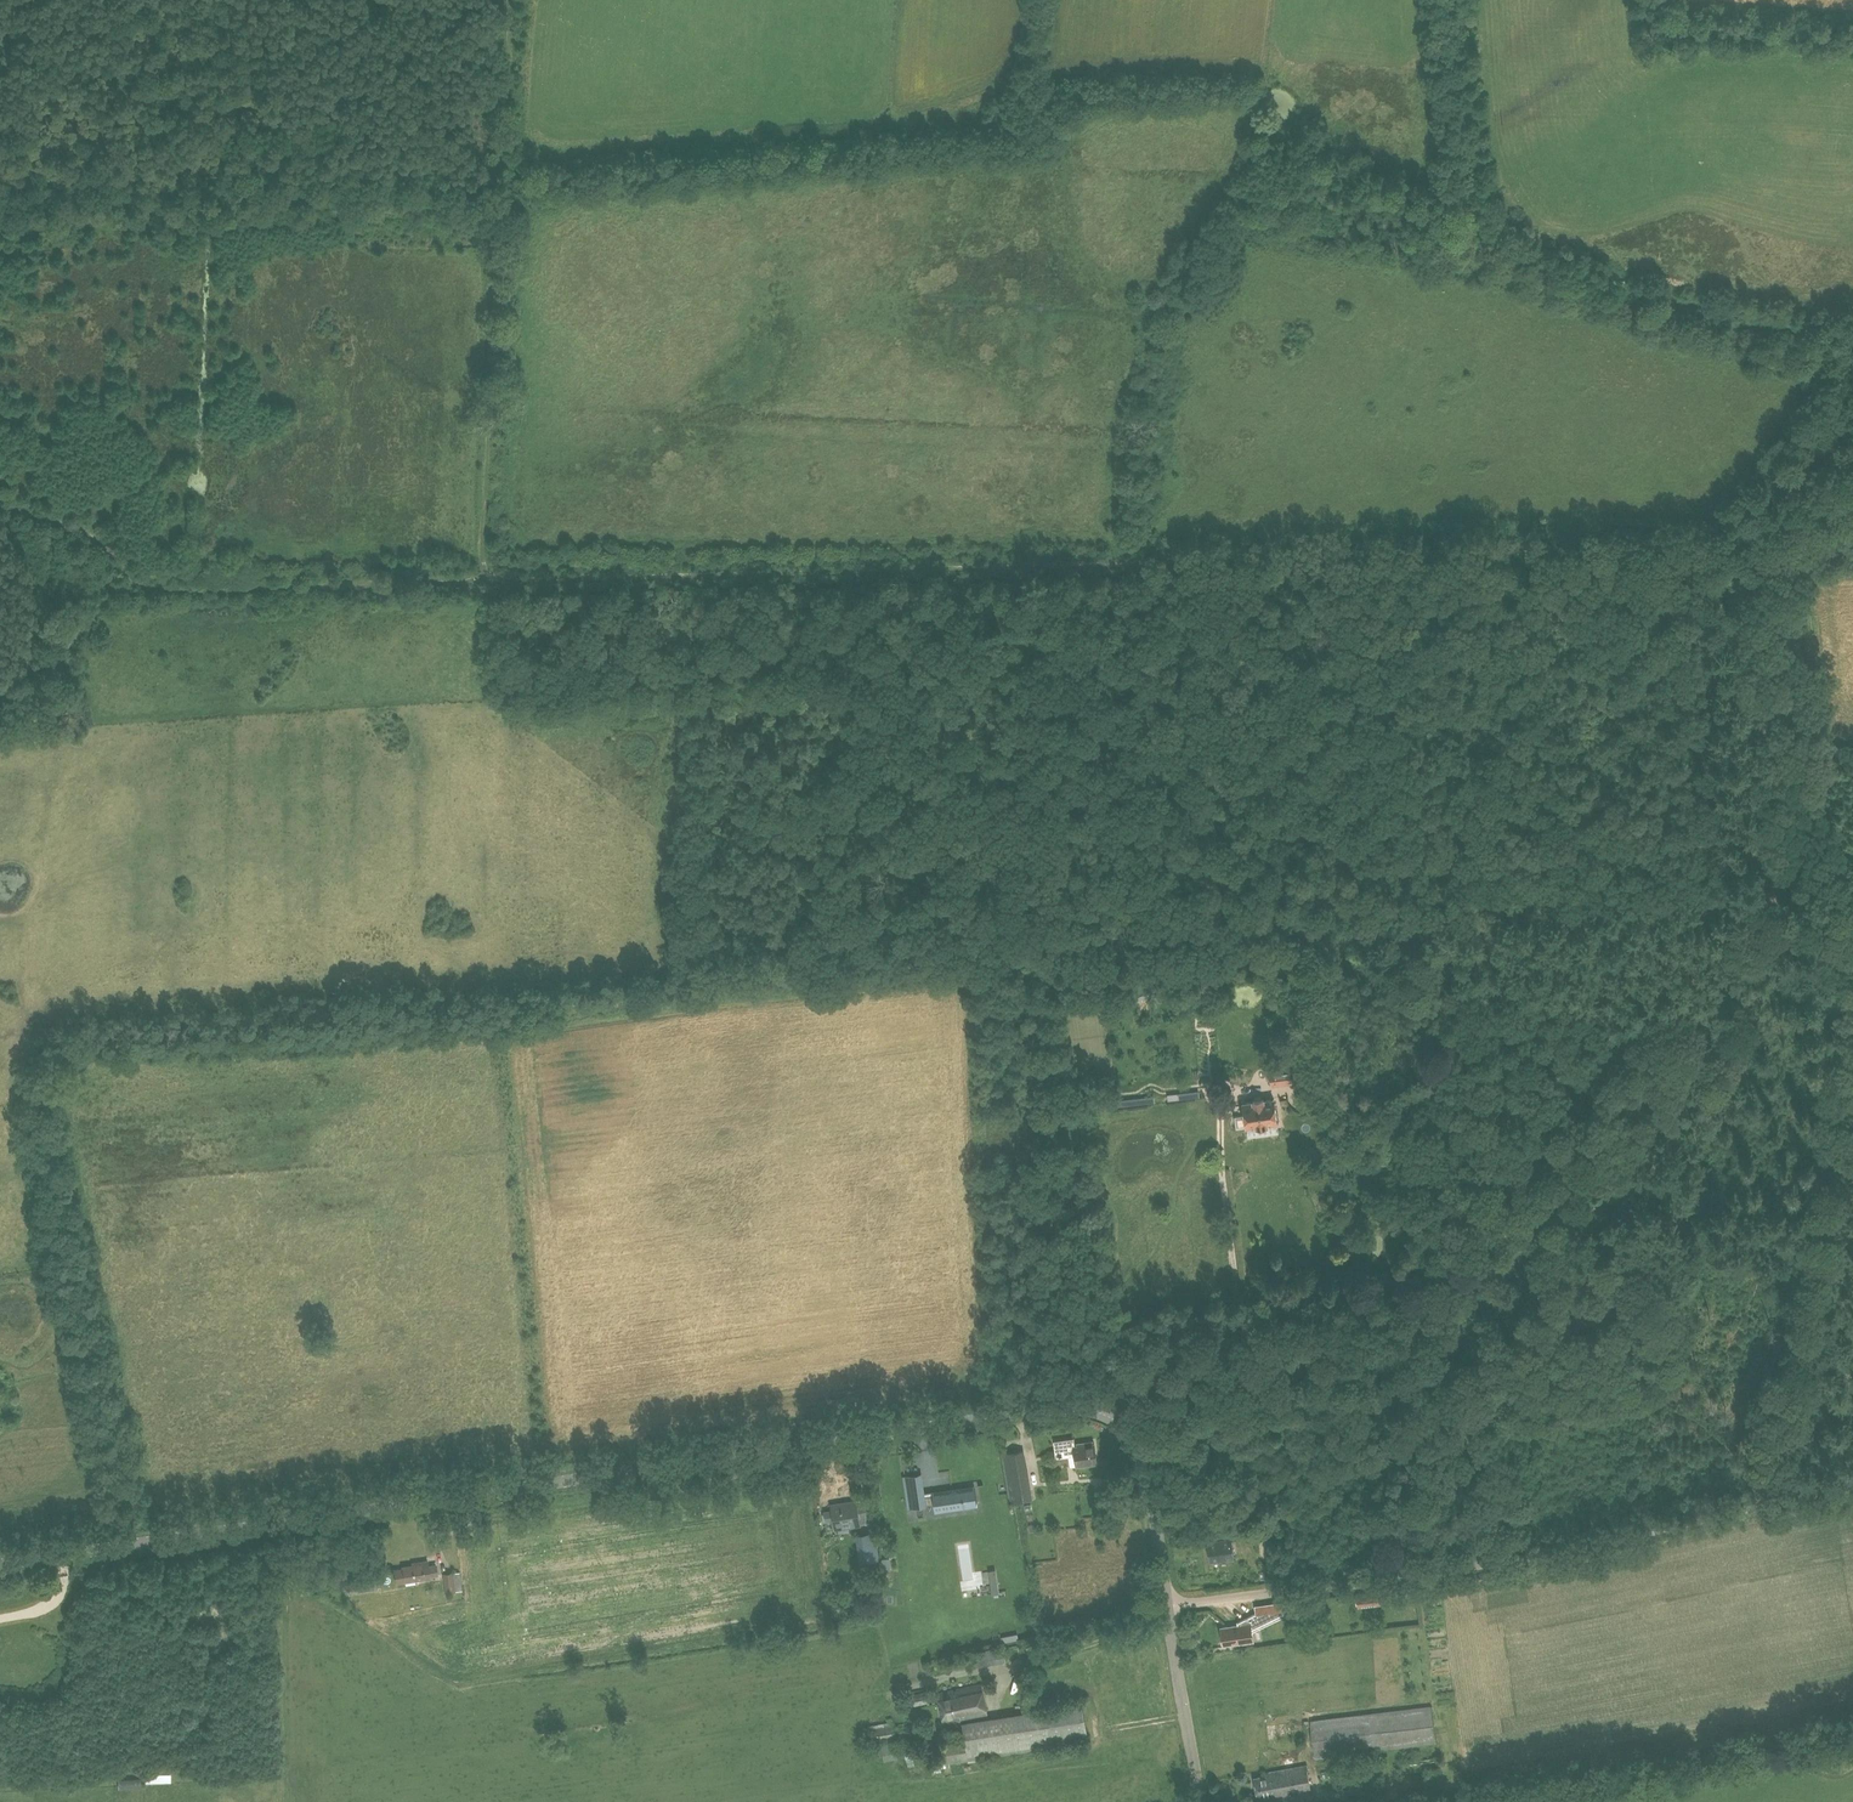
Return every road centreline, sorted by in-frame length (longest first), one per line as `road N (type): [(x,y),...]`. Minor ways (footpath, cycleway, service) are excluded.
road 1 (tertiary): [(0,1566),(1062,1408),(1105,1415),(1134,1441),(1165,1605)]
road 2 (unclassified): [(1165,1605),(1429,1573),(1852,1487)]
road 3 (tertiary): [(1202,1801),(1165,1605)]

